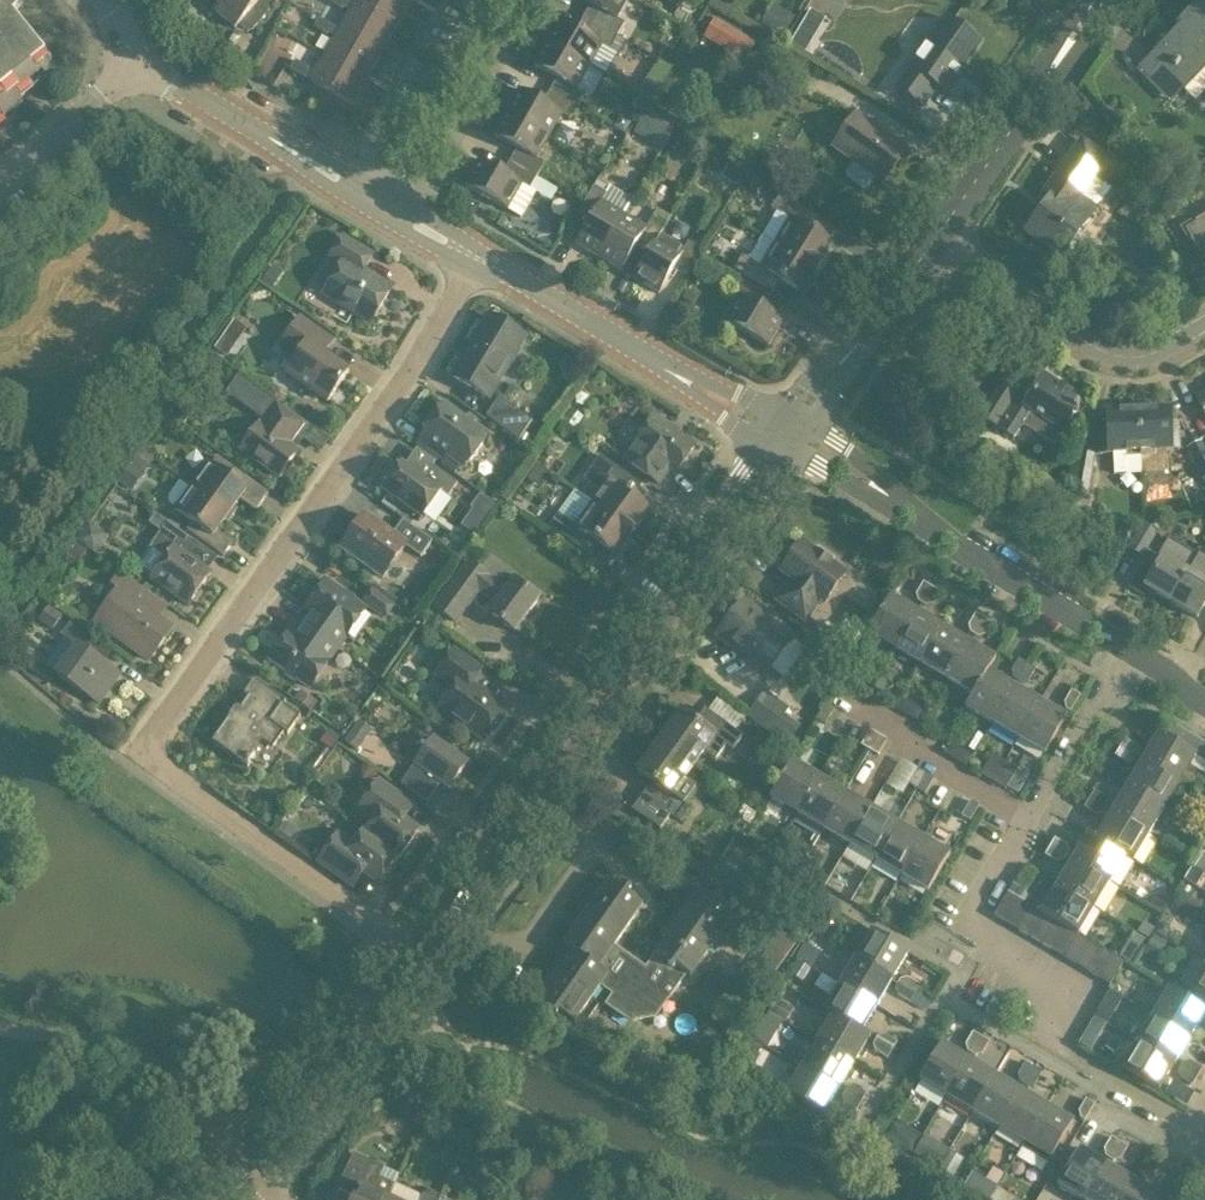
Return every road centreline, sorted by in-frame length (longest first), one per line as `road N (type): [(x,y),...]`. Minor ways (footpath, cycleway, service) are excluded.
road 1 (residential): [(430,966),(153,761),(154,737),(489,261)]
road 2 (tertiary): [(430,966),(790,435)]
road 3 (residential): [(1035,822),(988,899),(983,929),(1058,989),(1075,1066),(1197,1136),(1204,1133)]
road 4 (residential): [(1131,666),(790,435)]
road 5 (tertiary): [(790,435),(489,261)]
road 6 (tertiary): [(217,1199),(335,1085),(430,966)]
road 7 (residential): [(932,238),(1088,347),(1128,360),(1162,359),(1204,333)]
road 8 (tertiary): [(382,201),(205,108),(144,47)]
road 9 (tertiary): [(932,238),(1089,0)]
road 10 (tertiary): [(790,435),(932,238)]
road 11 (residential): [(382,201),(494,0)]
road 12 (residential): [(1035,822),(855,711)]
road 13 (residential): [(0,188),(144,47)]
road 14 (residential): [(1131,666),(1035,822)]
road 15 (tertiary): [(489,261),(382,201)]

